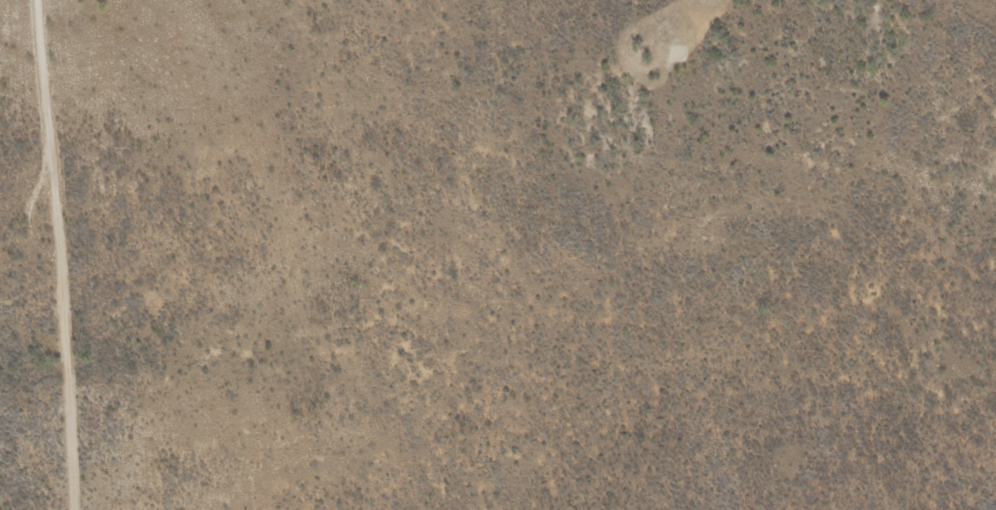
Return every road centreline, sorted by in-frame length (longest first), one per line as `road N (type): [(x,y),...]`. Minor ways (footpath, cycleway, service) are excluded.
road 1 (residential): [(47,0),(80,509)]

